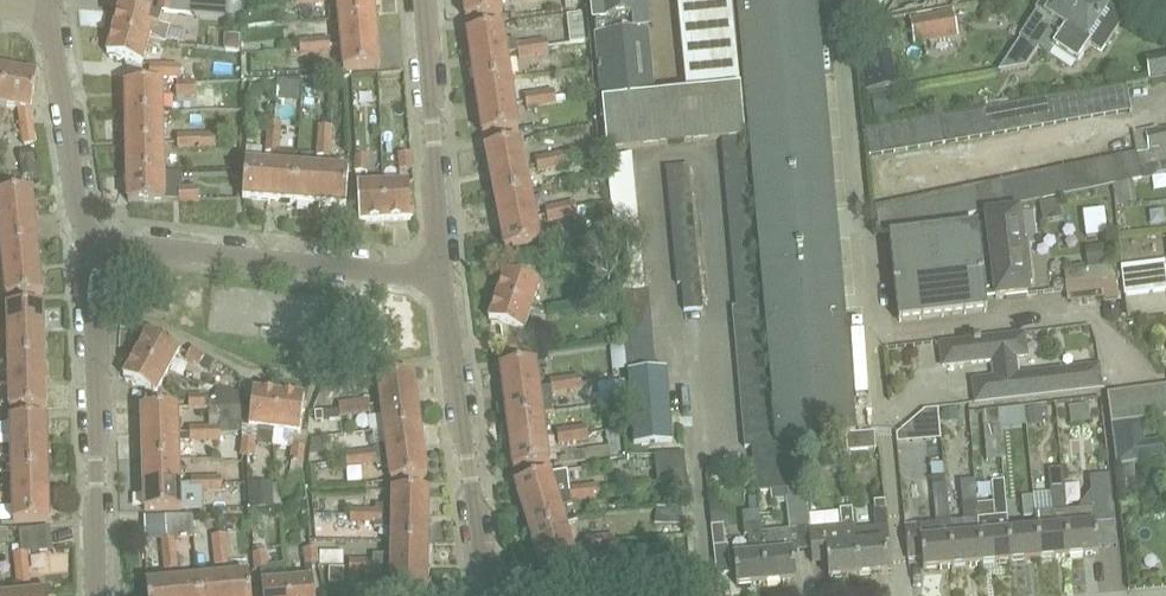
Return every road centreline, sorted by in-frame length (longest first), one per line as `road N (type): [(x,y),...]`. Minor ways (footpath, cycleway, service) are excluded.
road 1 (residential): [(444,272),(406,277),(128,250),(85,253)]
road 2 (residential): [(99,595),(85,253)]
road 3 (residential): [(487,595),(444,272)]
road 4 (residential): [(444,272),(423,0)]
road 5 (residential): [(85,253),(50,11)]

